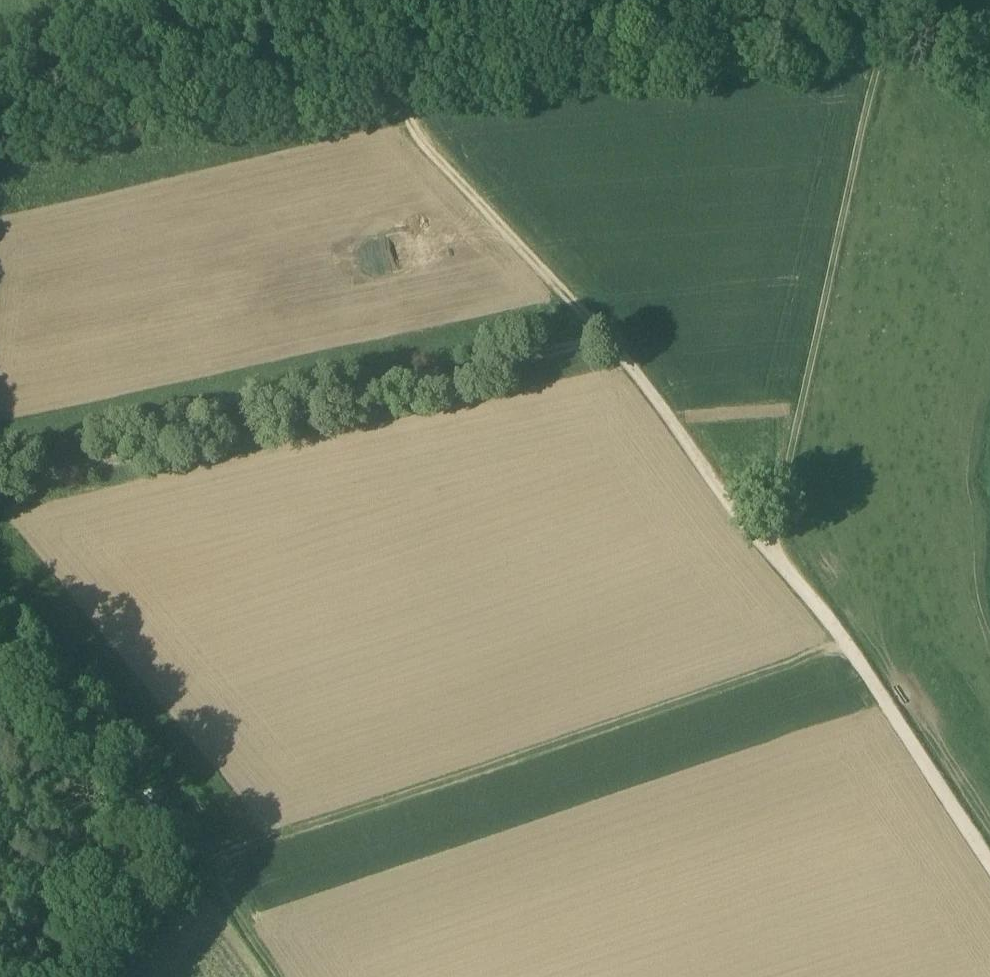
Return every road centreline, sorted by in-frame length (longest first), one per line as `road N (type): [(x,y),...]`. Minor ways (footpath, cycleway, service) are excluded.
road 1 (track): [(851,644),(202,867)]
road 2 (track): [(783,550),(354,58)]
road 3 (track): [(606,345),(0,496)]
road 4 (track): [(898,0),(783,550)]
road 5 (track): [(783,550),(989,859)]
road 6 (track): [(202,867),(105,976)]
road 7 (track): [(277,976),(202,867)]

